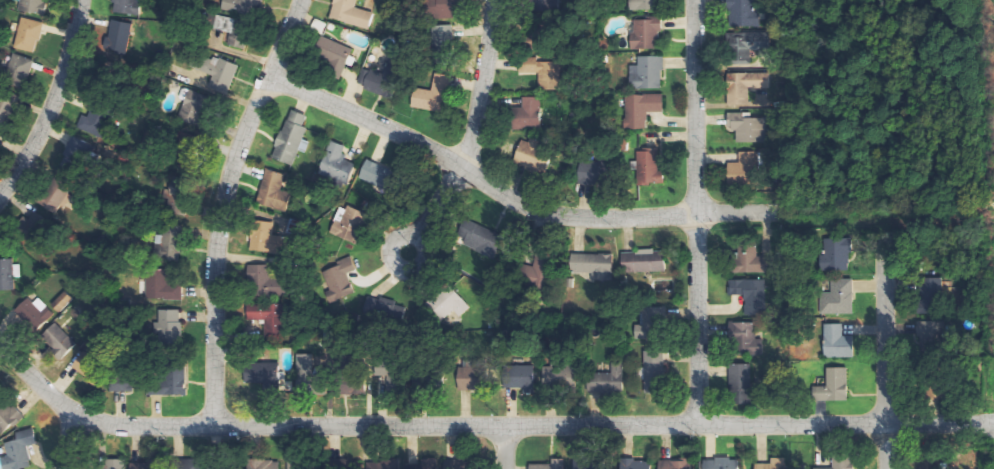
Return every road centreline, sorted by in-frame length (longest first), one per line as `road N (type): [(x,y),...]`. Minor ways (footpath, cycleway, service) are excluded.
road 1 (residential): [(0,344),(56,402),(108,424),(993,426)]
road 2 (residential): [(271,74),(388,127),(525,208),(583,219),(697,211)]
road 3 (residential): [(301,0),(222,211),(214,426)]
road 4 (residential): [(694,0),(699,423)]
road 5 (residential): [(498,0),(461,168),(409,251)]
road 6 (residential): [(885,468),(882,243)]
road 7 (residential): [(82,0),(62,85),(0,199)]

